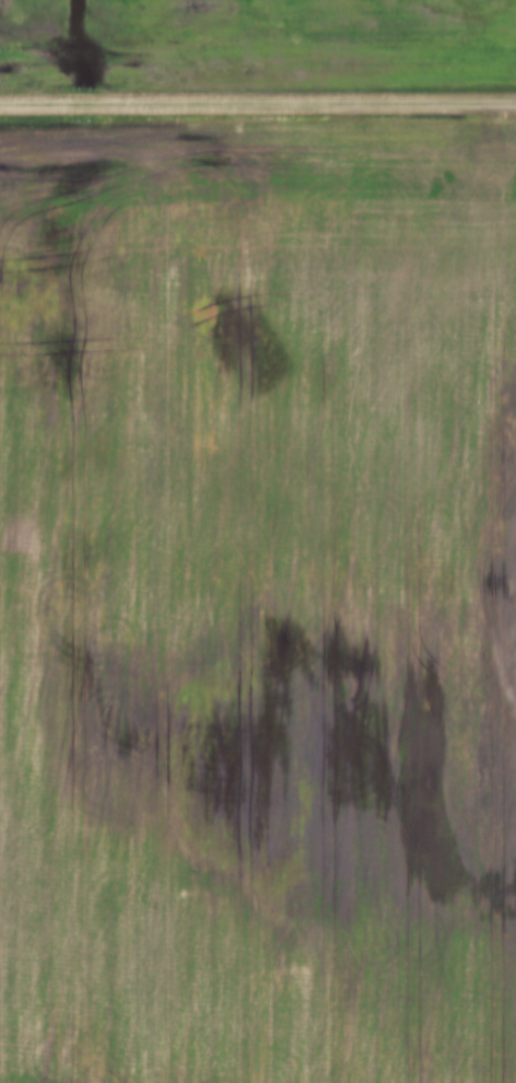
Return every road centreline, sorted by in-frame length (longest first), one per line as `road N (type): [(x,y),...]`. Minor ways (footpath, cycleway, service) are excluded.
road 1 (track): [(515,90),(0,93)]

